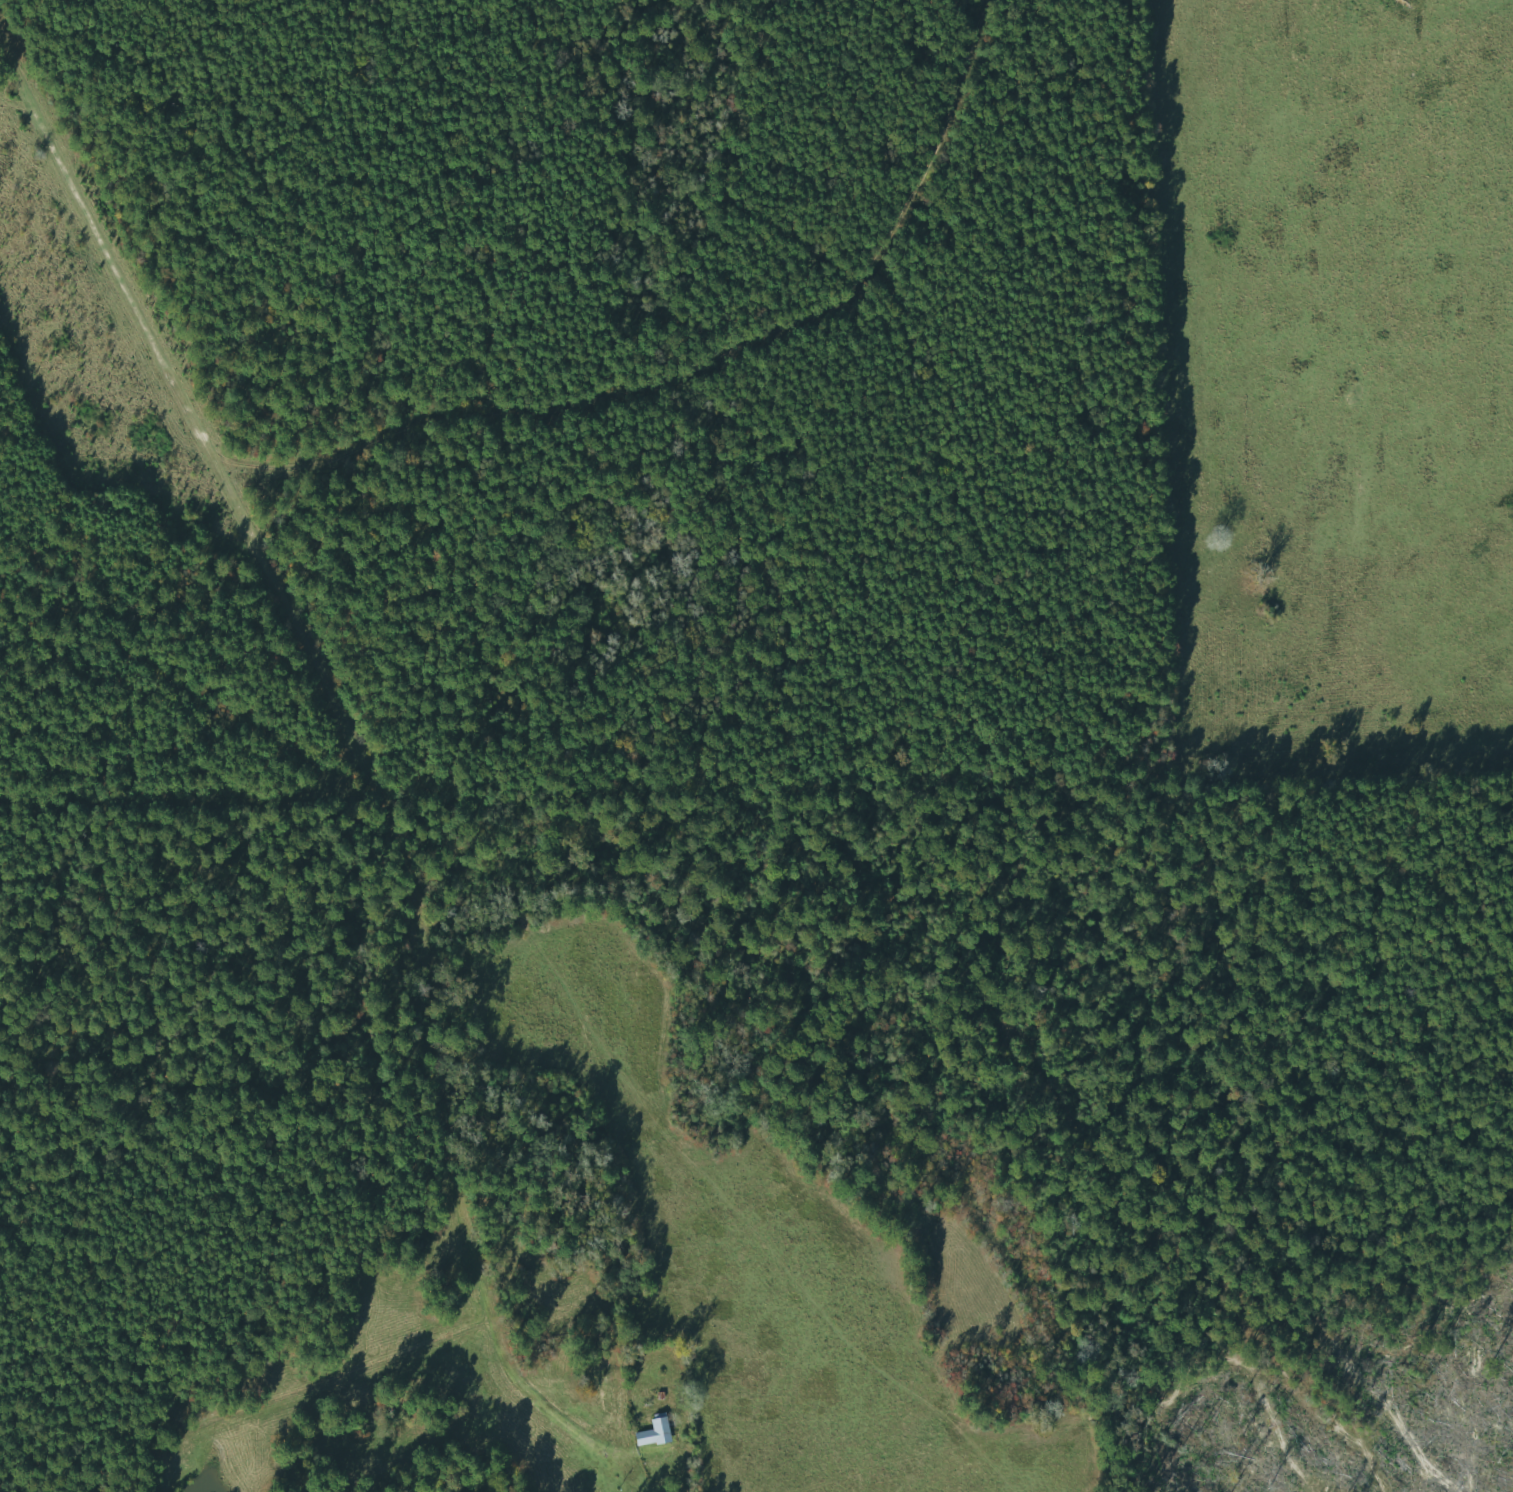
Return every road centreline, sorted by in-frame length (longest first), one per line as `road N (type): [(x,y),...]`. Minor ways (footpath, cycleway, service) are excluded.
road 1 (residential): [(584,1441),(490,1347),(456,1258),(411,833),(0,32)]

